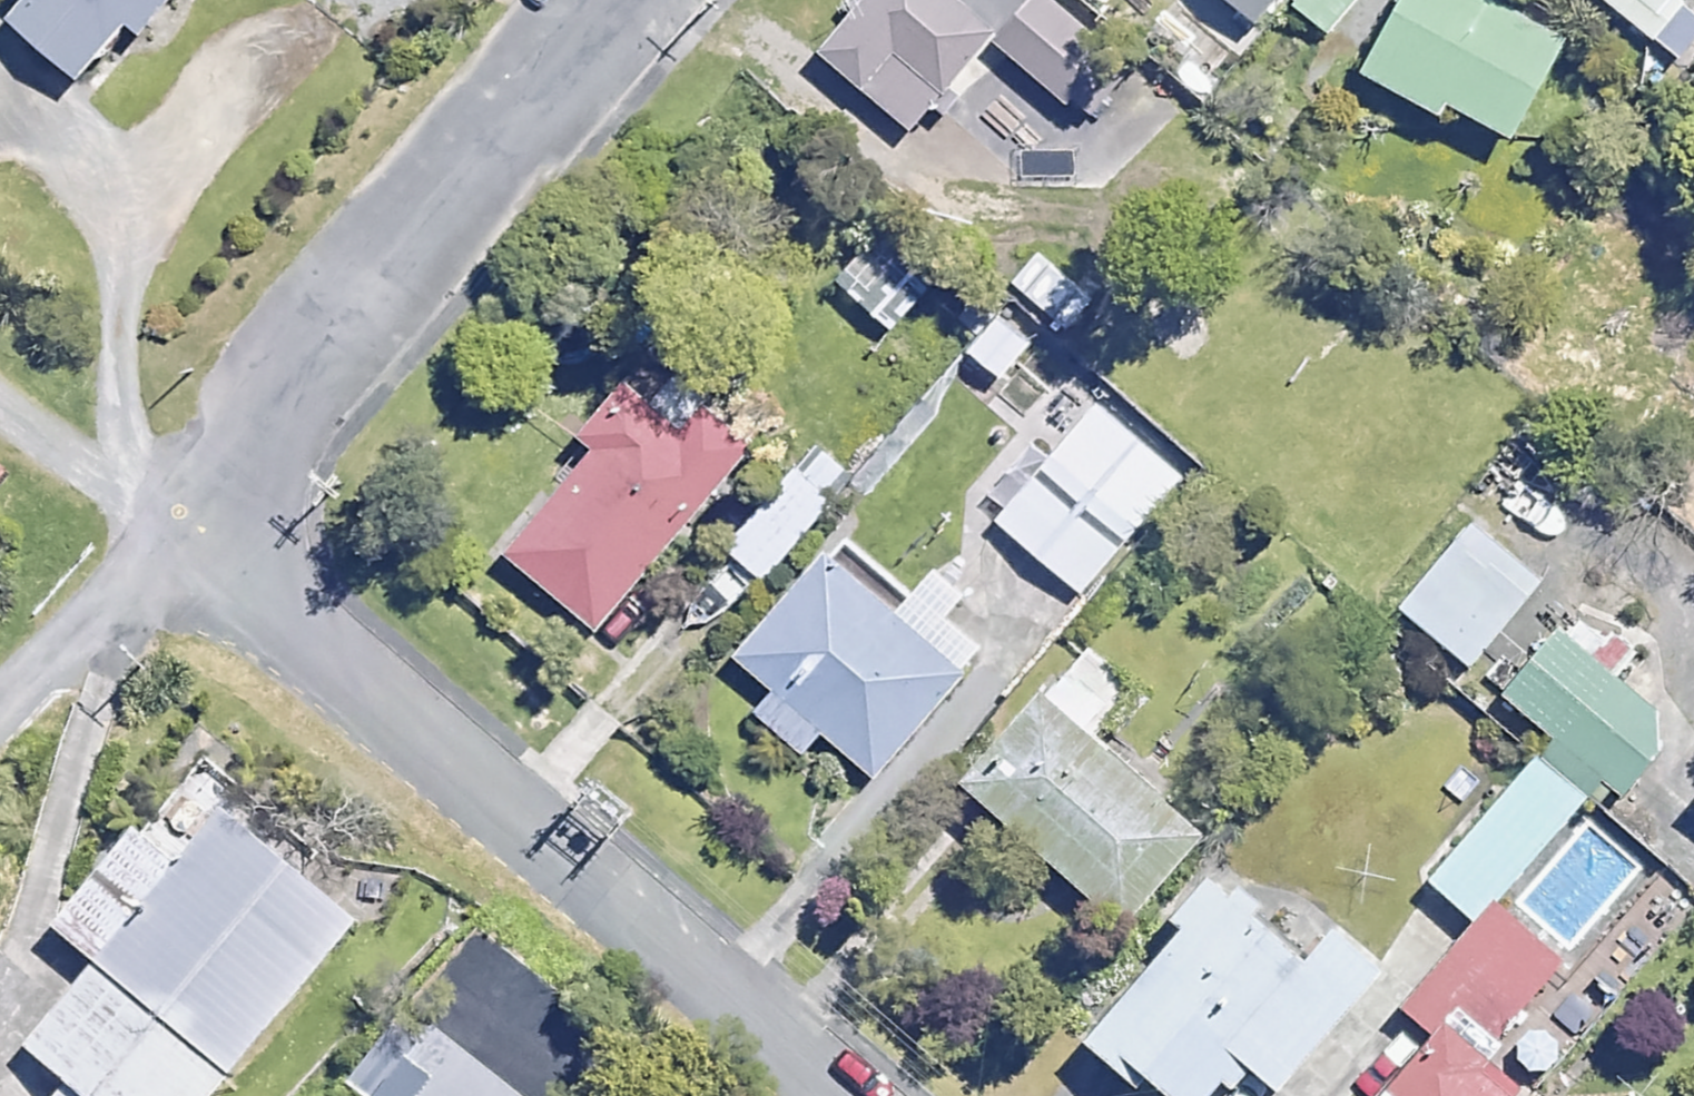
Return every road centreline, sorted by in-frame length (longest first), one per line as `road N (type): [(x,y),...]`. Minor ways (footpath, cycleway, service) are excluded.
road 1 (residential): [(154,533),(799,1095)]
road 2 (residential): [(154,533),(614,0)]
road 3 (residential): [(0,727),(154,533)]
road 4 (residential): [(0,393),(154,533)]

